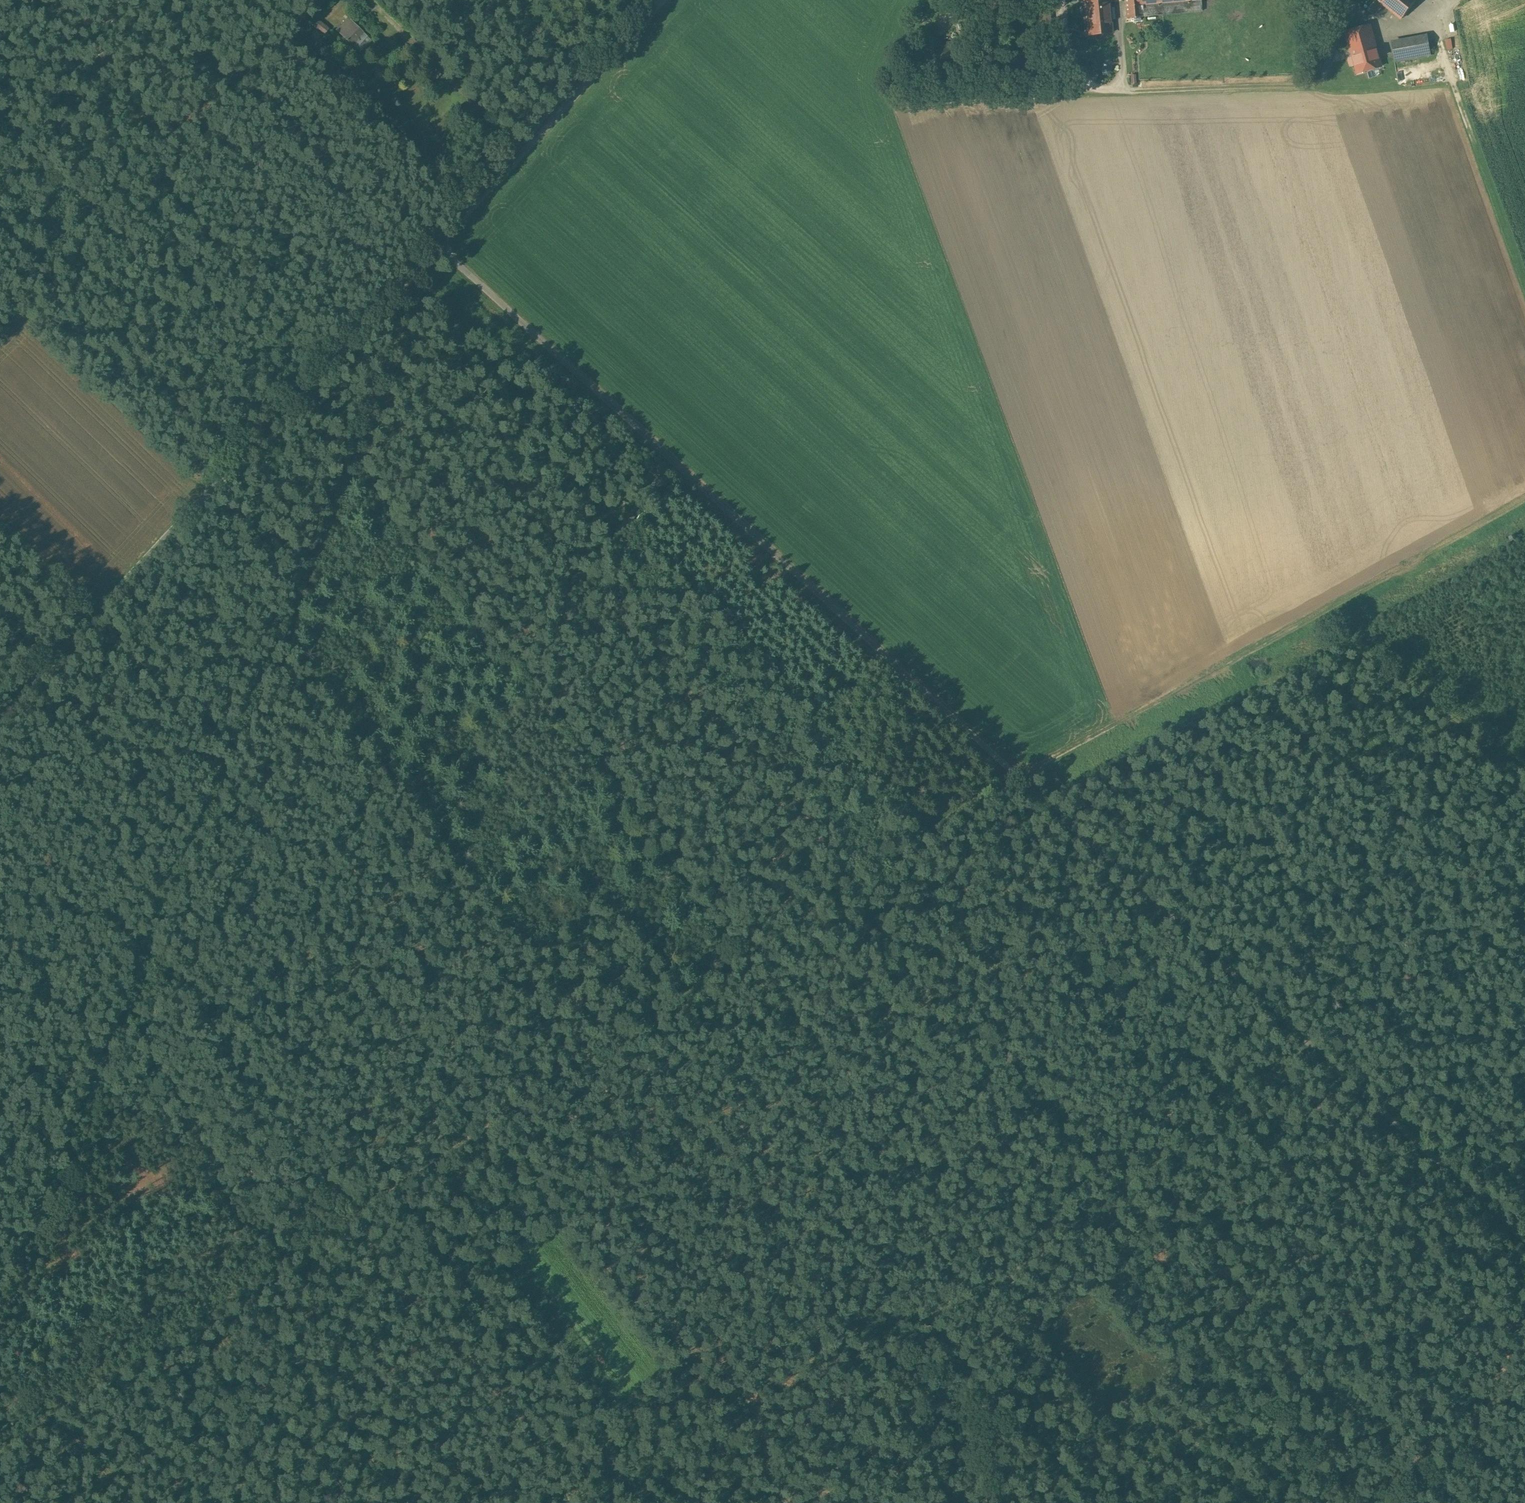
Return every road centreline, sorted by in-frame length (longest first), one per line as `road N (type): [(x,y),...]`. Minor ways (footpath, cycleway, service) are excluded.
road 1 (unclassified): [(438,247),(1524,1240)]
road 2 (track): [(438,247),(0,1332)]
road 3 (track): [(0,1447),(545,1085)]
road 4 (unclassified): [(438,247),(0,718)]
road 5 (track): [(1021,780),(1524,507)]
road 6 (track): [(545,1085),(1011,772)]
road 7 (unclassified): [(664,0),(438,247)]
road 8 (track): [(1426,12),(1524,298)]
road 9 (track): [(483,1124),(328,922)]
road 10 (track): [(1316,614),(1524,760)]
road 11 (track): [(1395,1502),(1524,1409)]

